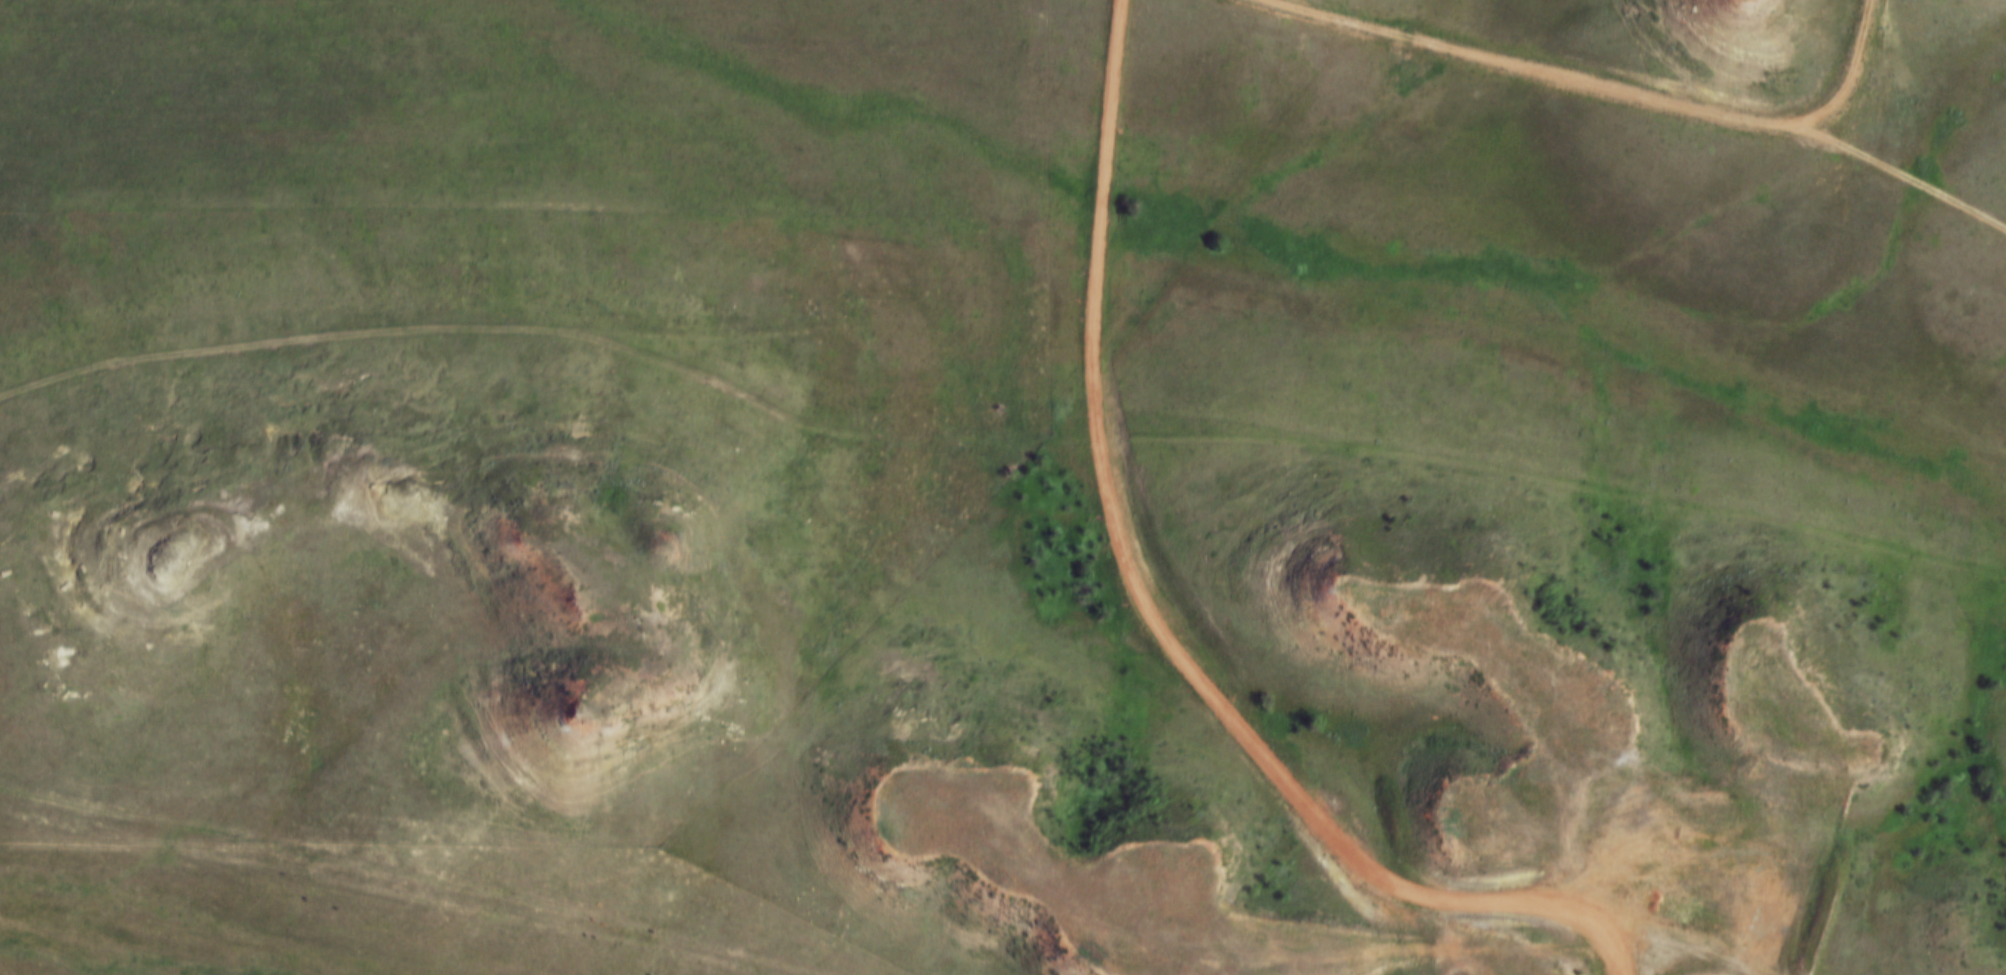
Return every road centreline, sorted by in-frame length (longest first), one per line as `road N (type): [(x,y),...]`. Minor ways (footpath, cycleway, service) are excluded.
road 1 (track): [(2005,229),(1778,129)]

